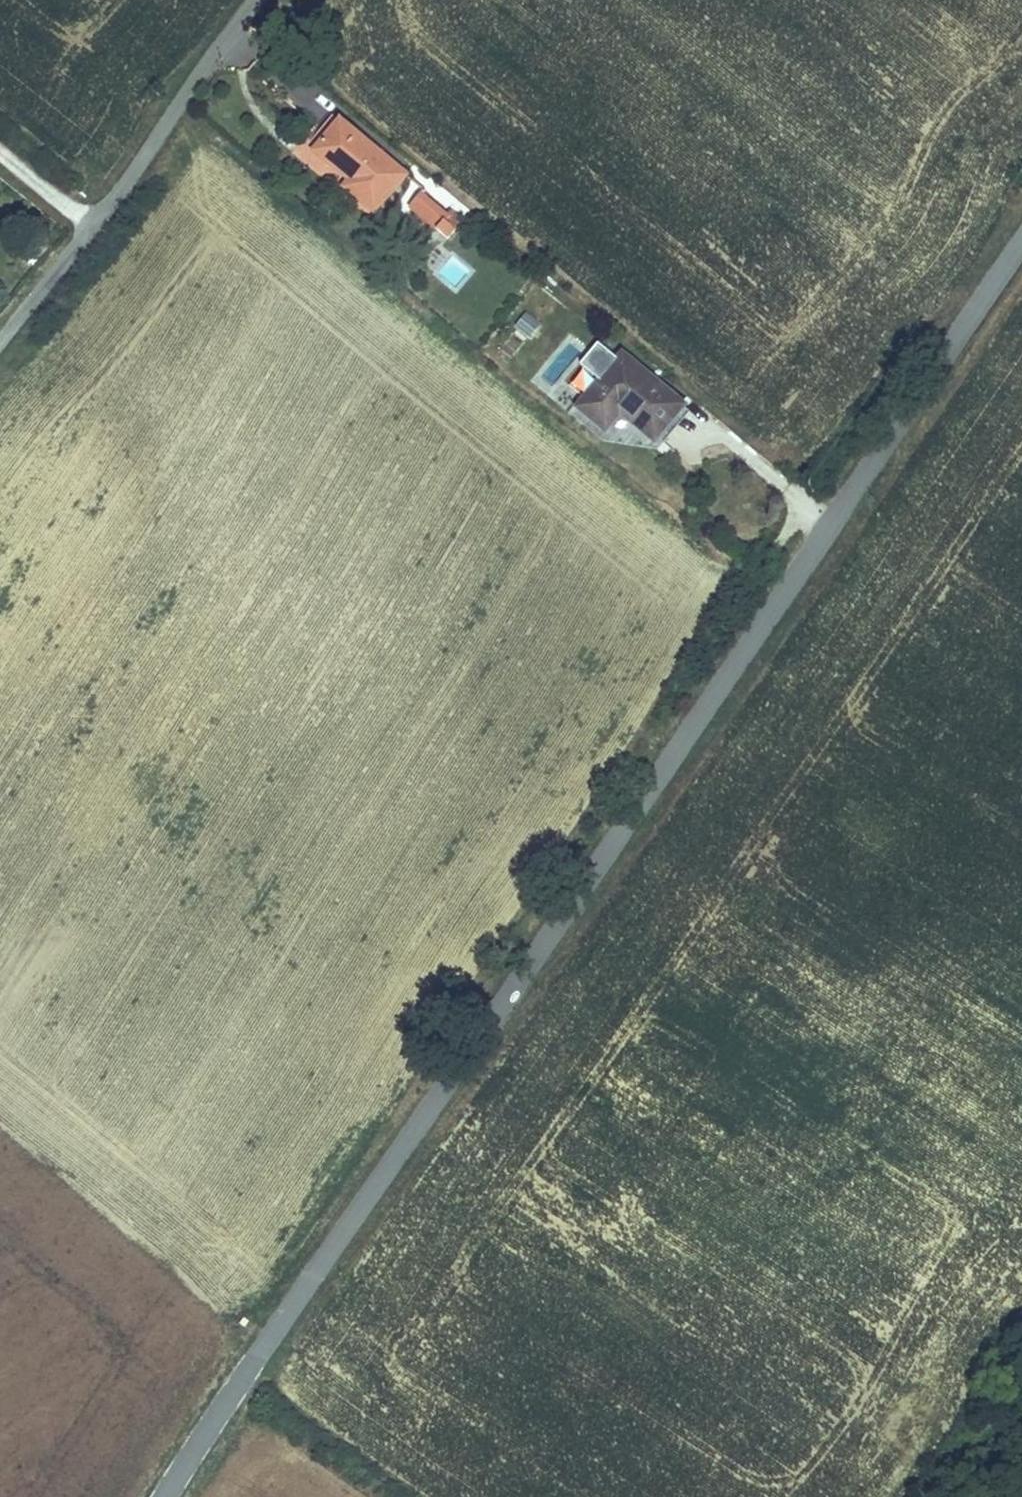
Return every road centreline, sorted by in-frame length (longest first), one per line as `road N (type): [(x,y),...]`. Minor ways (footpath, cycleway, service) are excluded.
road 1 (tertiary): [(166,1496),(1021,240)]
road 2 (residential): [(259,0),(0,341)]

